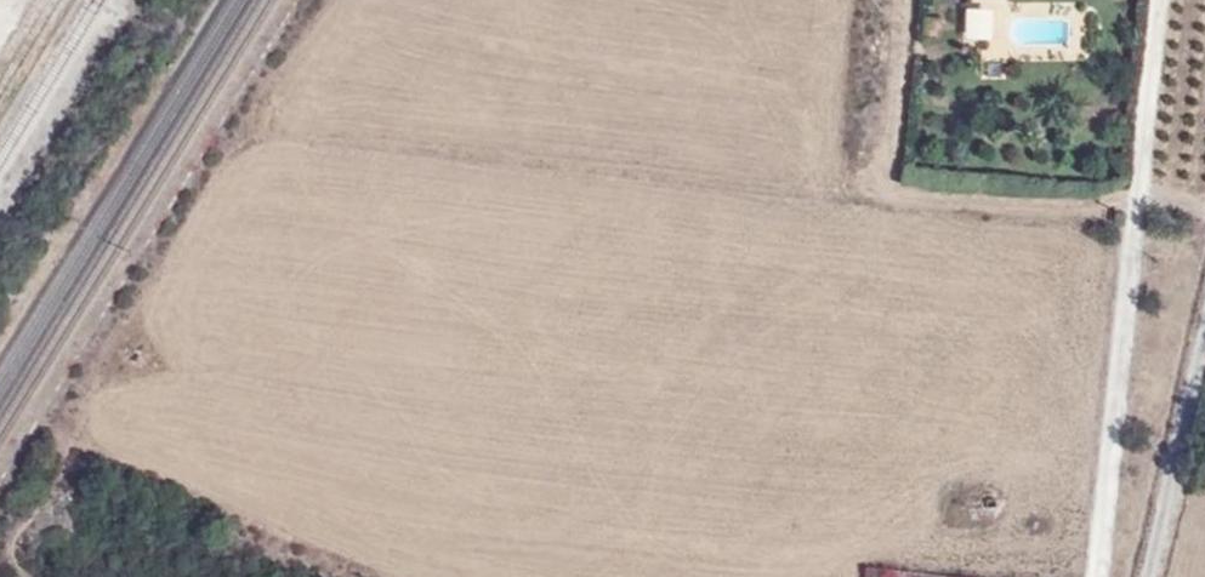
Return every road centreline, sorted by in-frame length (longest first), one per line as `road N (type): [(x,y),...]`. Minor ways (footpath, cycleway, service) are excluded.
road 1 (residential): [(1099,576),(1159,0)]

